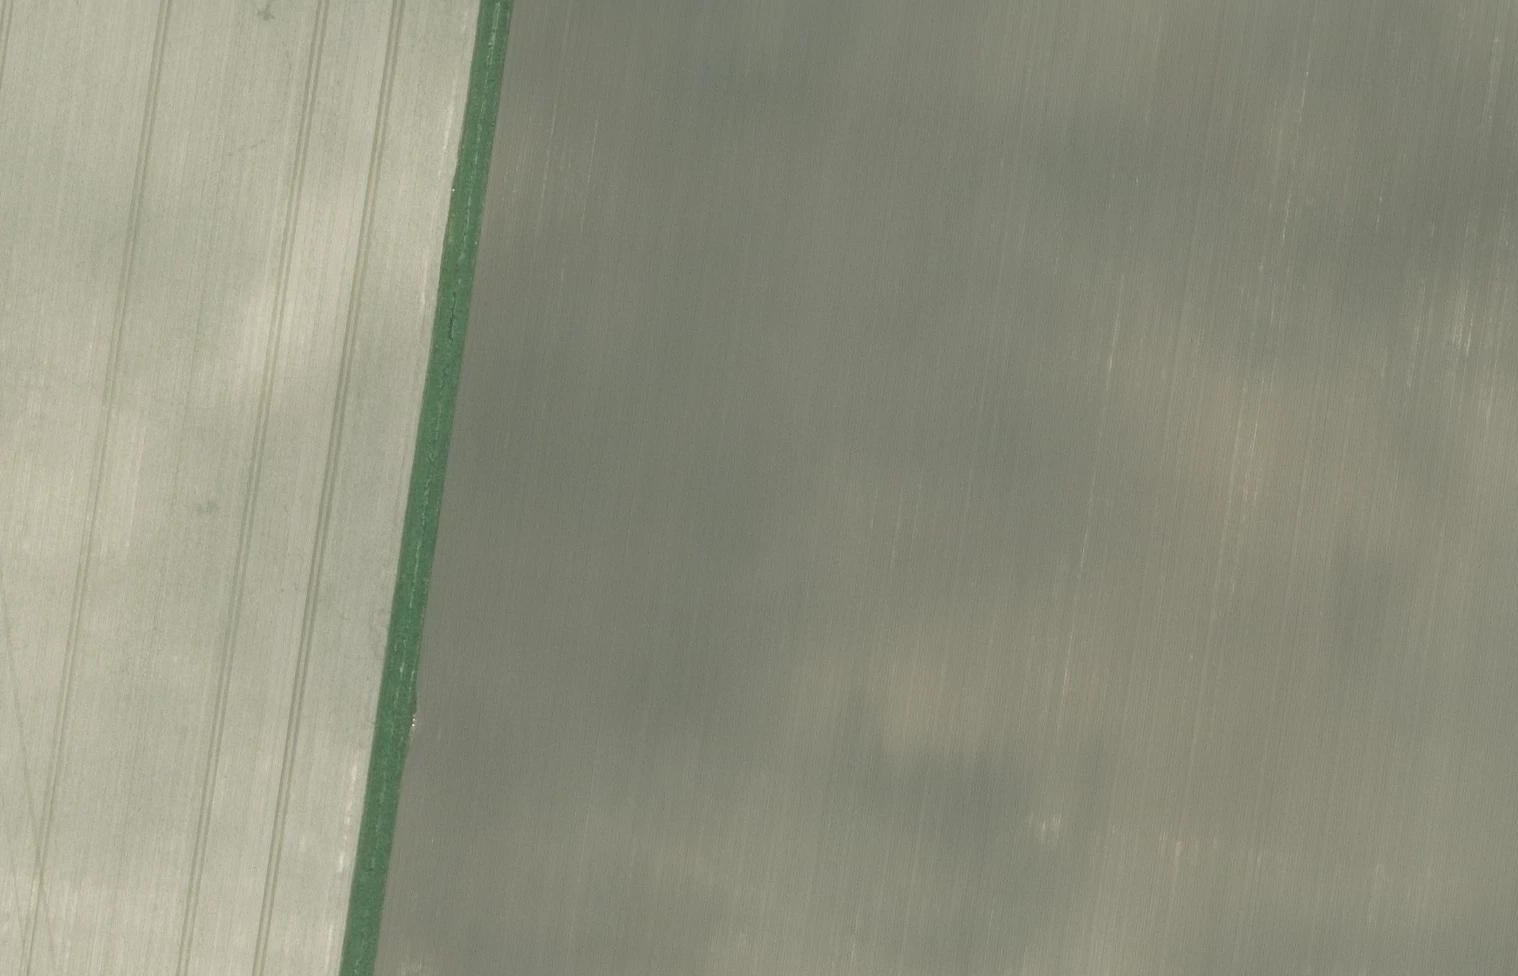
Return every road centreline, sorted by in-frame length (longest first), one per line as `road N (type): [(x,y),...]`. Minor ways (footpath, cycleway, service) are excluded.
road 1 (track): [(470,0),(330,975)]

